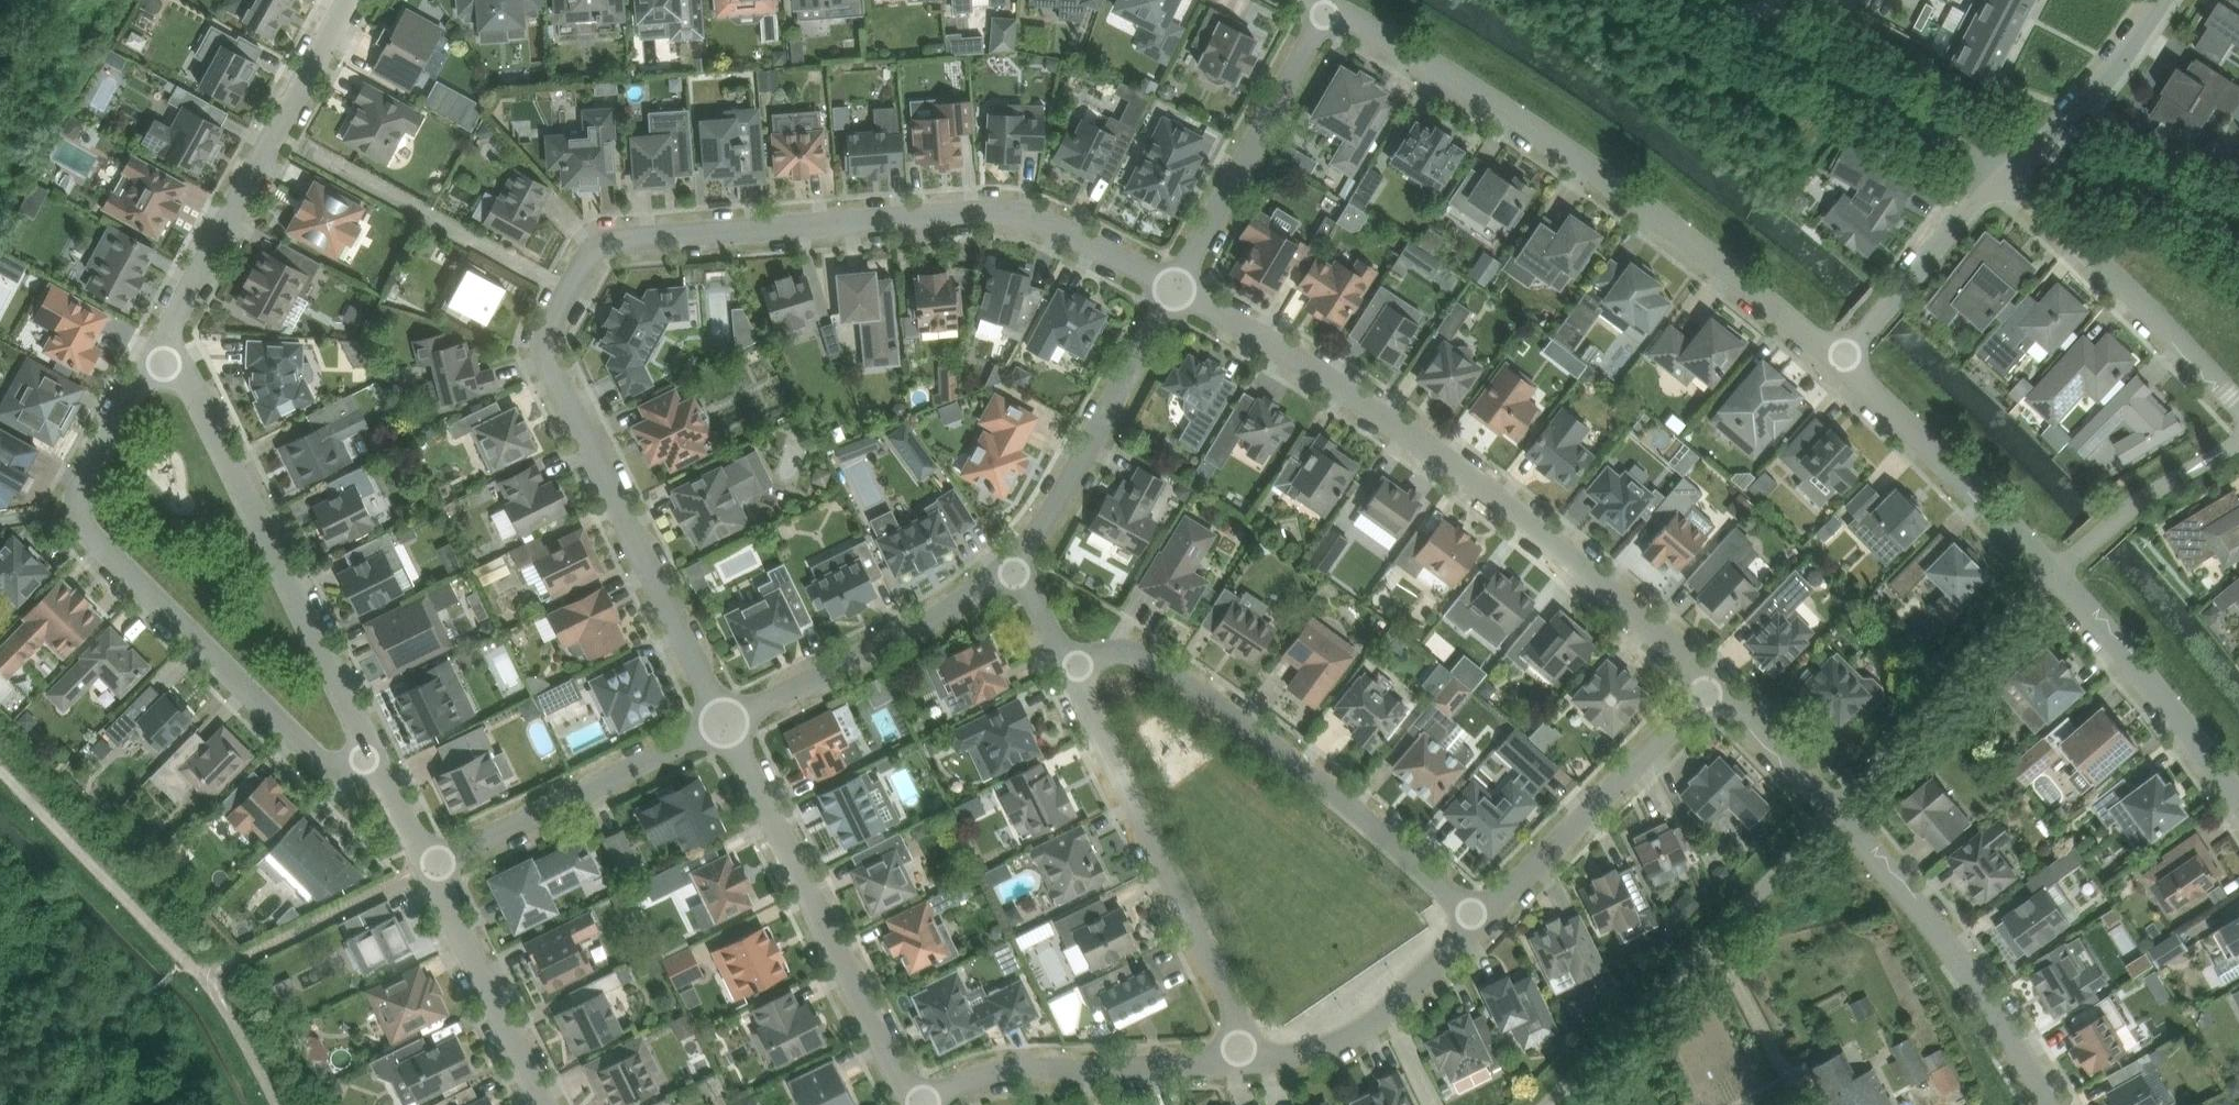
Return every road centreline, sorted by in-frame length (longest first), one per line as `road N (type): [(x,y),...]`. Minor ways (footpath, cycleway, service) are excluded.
road 1 (residential): [(724,727),(545,350),(592,249),(1001,212),(1071,232),(1176,289)]
road 2 (residential): [(1176,289),(1331,380),(1473,480),(1715,688)]
road 3 (residential): [(1837,359),(1630,193),(1417,53),(1331,8)]
road 4 (residential): [(2238,802),(2154,686),(2055,572),(1837,359)]
road 5 (residential): [(373,760),(339,767),(306,748),(88,533),(78,512),(85,472),(160,360)]
road 6 (residential): [(1476,918),(1357,805),(1178,668),(1149,651),(1073,672)]
road 7 (residential): [(373,760),(194,387),(160,360)]
road 8 (residential): [(915,1104),(724,727)]
road 9 (residential): [(1243,1057),(1073,672)]
road 10 (residential): [(160,360),(351,0)]
road 11 (residential): [(2053,1104),(1986,984),(1837,812)]
road 12 (residential): [(1476,918),(1715,688)]
road 13 (residential): [(921,1104),(967,1078),(1243,1057)]
road 14 (residential): [(1014,575),(1069,500),(1176,289)]
road 15 (residential): [(2238,405),(2003,176)]
road 16 (residential): [(724,727),(1014,575)]
road 17 (residential): [(430,865),(724,727)]
road 18 (residential): [(1176,289),(1331,8)]
road 19 (residential): [(1762,24),(2003,176)]
road 20 (residential): [(1243,1057),(1317,1049),(1389,1009),(1476,918)]
road 21 (residential): [(547,1104),(430,865)]
road 22 (residential): [(2003,176),(1837,359)]
road 23 (residential): [(2003,176),(2095,92),(2161,0)]
road 24 (residential): [(1693,957),(1837,812)]
road 25 (residential): [(1715,688),(1837,812)]

